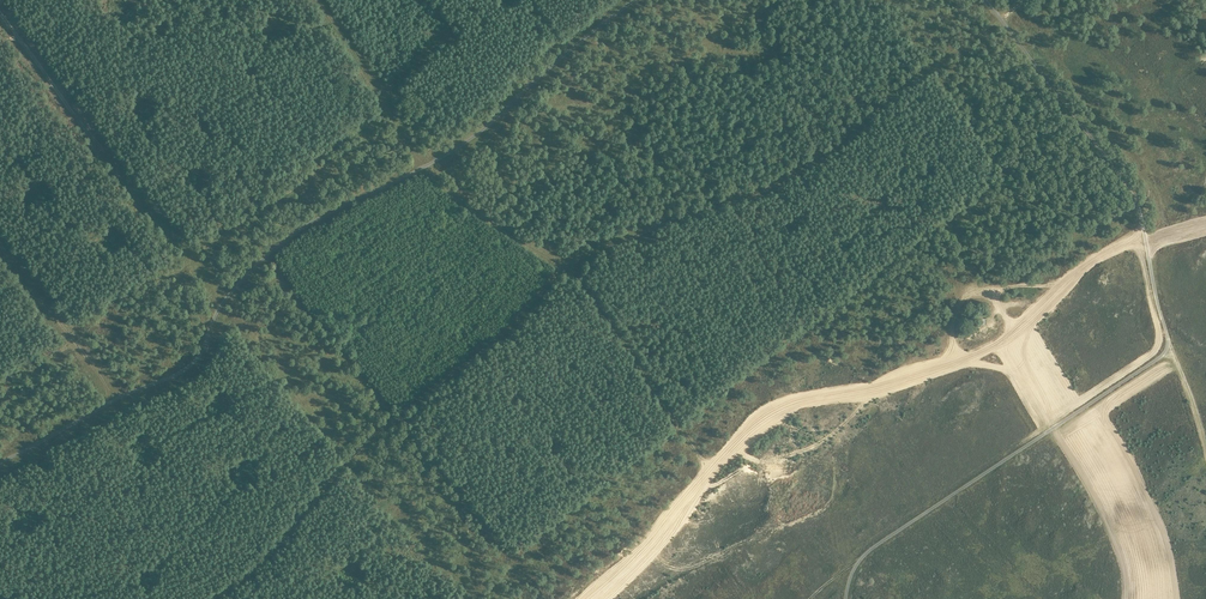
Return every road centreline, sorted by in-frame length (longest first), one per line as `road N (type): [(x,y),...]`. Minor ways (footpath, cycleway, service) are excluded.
road 1 (unclassified): [(846,598),(854,569),(887,535),(1171,352),(1129,184),(988,0)]
road 2 (unclassified): [(0,461),(188,368),(217,312),(271,250),(324,214),(465,142),(634,0)]

